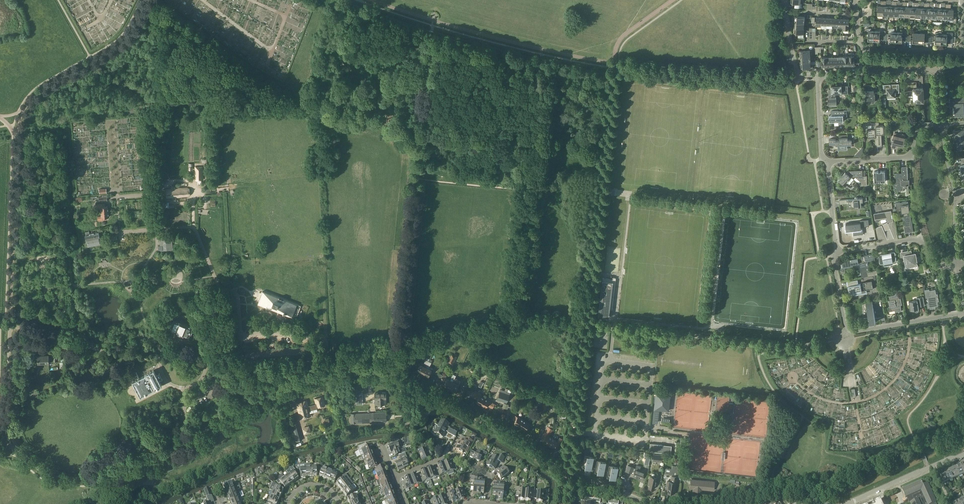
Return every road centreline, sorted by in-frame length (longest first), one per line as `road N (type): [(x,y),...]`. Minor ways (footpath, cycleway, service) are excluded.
road 1 (unclassified): [(20,451),(59,478),(108,477),(328,371)]
road 2 (track): [(907,323),(904,364),(874,397),(830,402),(792,379)]
road 3 (residential): [(552,464),(403,378)]
road 4 (residential): [(957,262),(932,263),(920,239),(836,251)]
road 5 (residential): [(827,163),(909,156),(917,130),(940,125)]
road 6 (residential): [(487,503),(489,475),(447,455),(396,477)]
road 7 (residential): [(963,454),(848,503)]

